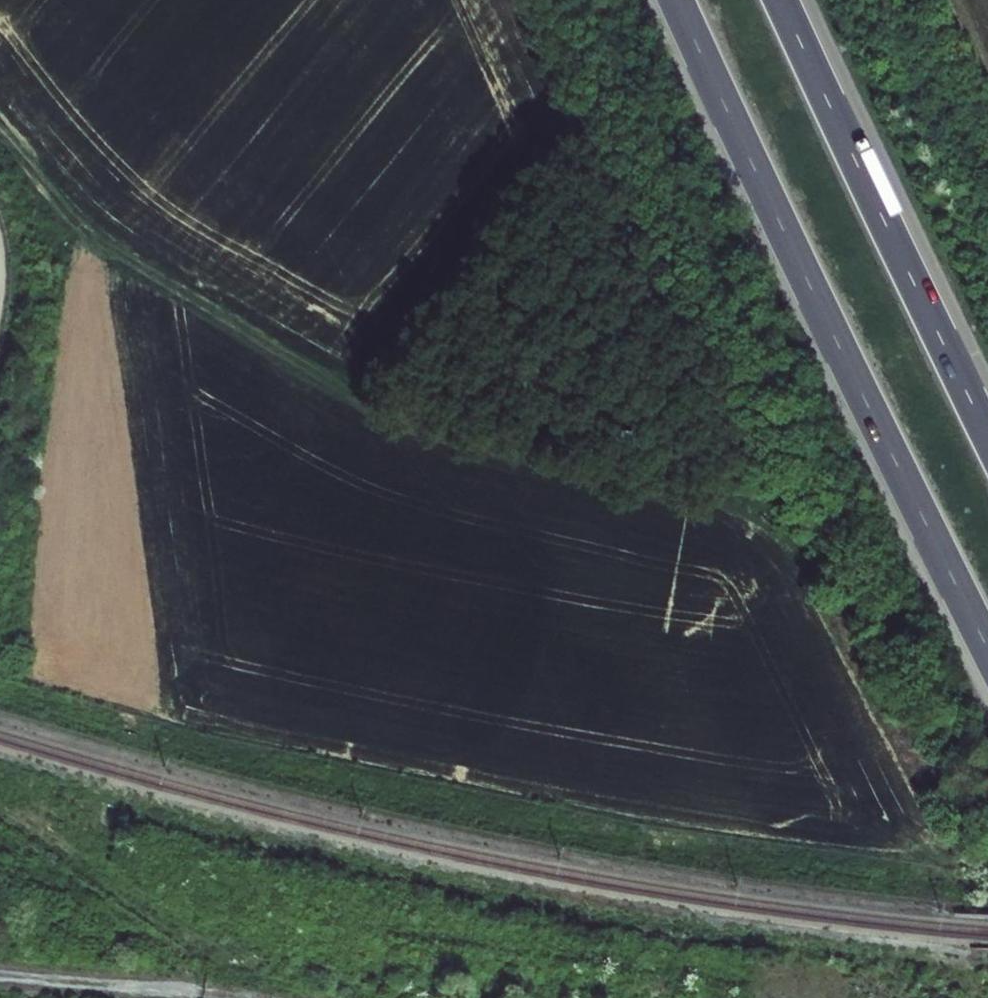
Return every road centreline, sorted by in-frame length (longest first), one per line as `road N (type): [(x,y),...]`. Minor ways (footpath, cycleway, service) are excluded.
road 1 (motorway): [(675,0),(987,651)]
road 2 (motorway): [(987,439),(780,0)]
road 3 (track): [(0,975),(222,997)]

